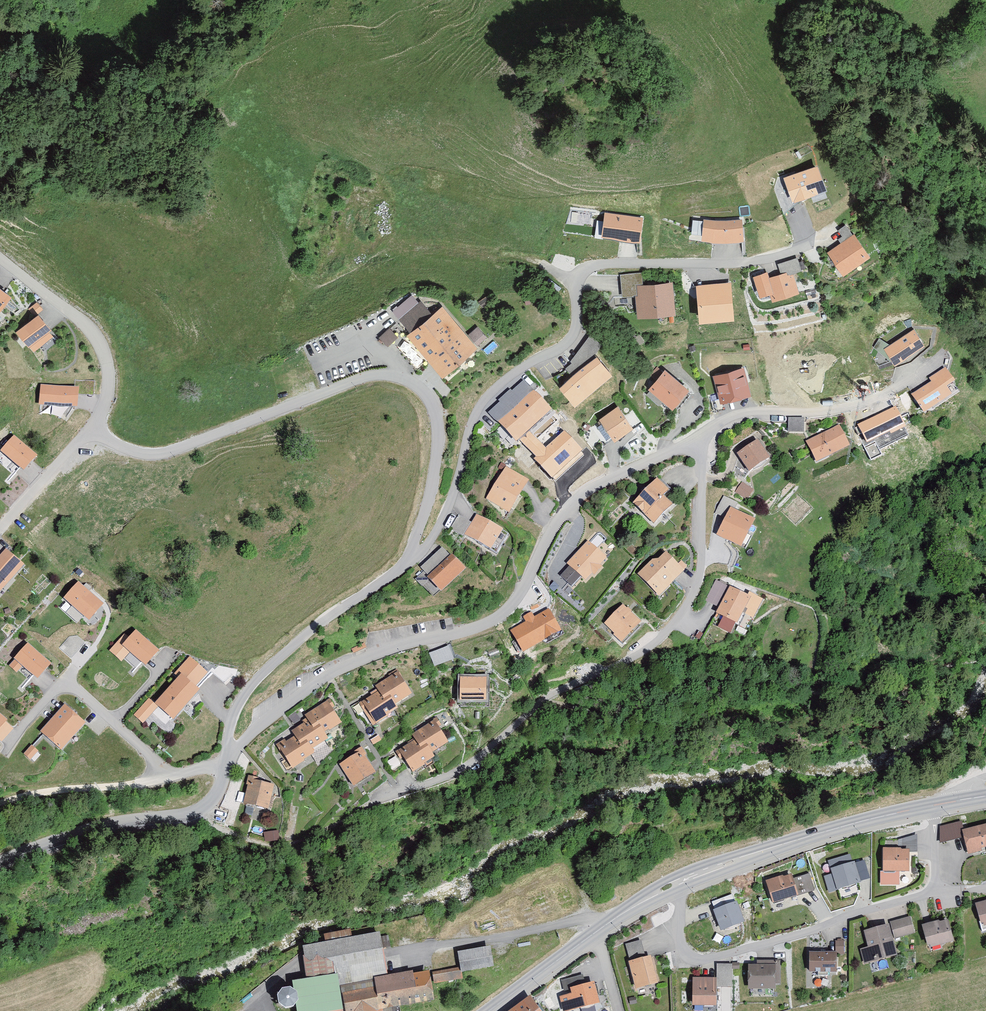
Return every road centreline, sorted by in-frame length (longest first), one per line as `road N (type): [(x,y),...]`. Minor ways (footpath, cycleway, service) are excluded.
road 1 (residential): [(695,441),(599,482),(566,507),(512,606),(486,623),(358,661),(308,687),(225,763)]
road 2 (residential): [(410,552),(423,550),(450,506),(481,403),(575,334),(574,279),(592,265),(742,263),(808,245)]
road 3 (residential): [(410,552),(431,489),(437,426),(427,396),(401,378),(364,378),(158,454),(127,449),(91,428)]
road 4 (residential): [(478,761),(549,697),(650,650),(687,605),(702,566),(695,441)]
road 5 (residential): [(673,885),(689,957),(807,932),(931,890),(931,806)]
road 6 (residential): [(225,763),(234,714),(258,678),(394,573),(410,552)]
road 7 (tertiary): [(931,806),(821,833),(673,885)]
road 8 (residential): [(0,861),(212,802),(225,763)]
road 9 (residential): [(919,374),(836,411),(735,415),(695,441)]
road 10 (tertiary): [(673,885),(490,1010)]
road 11 (residential): [(91,428),(109,389),(97,338),(0,259)]
road 12 (residential): [(174,779),(69,683),(25,724)]
road 13 (track): [(0,800),(174,779)]
road 14 (residential): [(0,535),(91,428)]

